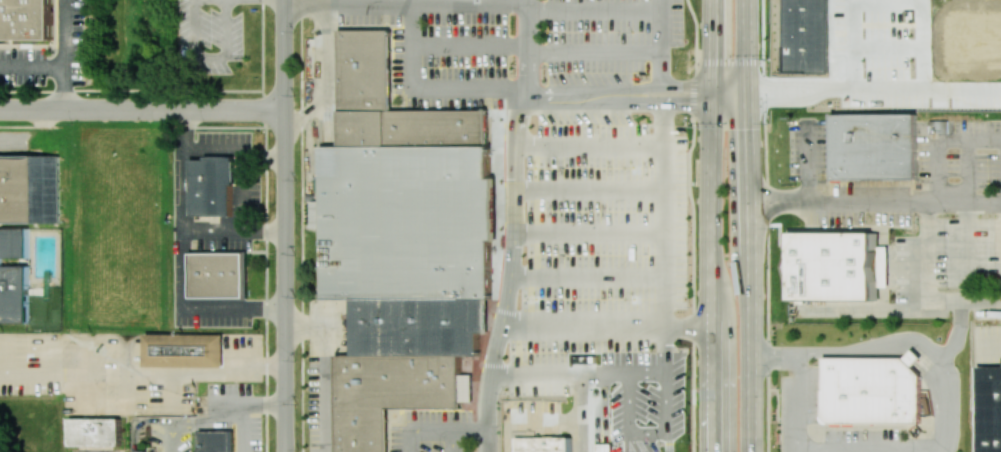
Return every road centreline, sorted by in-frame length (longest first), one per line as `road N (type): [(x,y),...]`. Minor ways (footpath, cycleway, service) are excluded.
road 1 (secondary): [(752,451),(748,0)]
road 2 (secondary): [(712,0),(711,451)]
road 3 (residential): [(284,451),(284,0)]
road 4 (residential): [(284,110),(0,109)]

